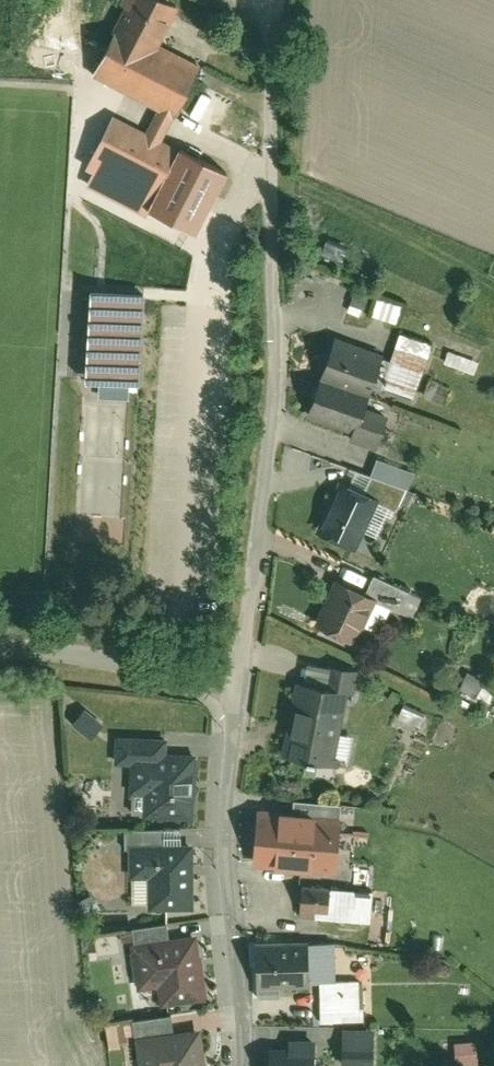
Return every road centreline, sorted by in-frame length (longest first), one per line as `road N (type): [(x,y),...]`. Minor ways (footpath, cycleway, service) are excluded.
road 1 (residential): [(277,0),(270,82),(282,358),(273,504),(243,666)]
road 2 (residential): [(243,666),(225,858),(243,1065)]
road 3 (residential): [(0,634),(243,666)]

